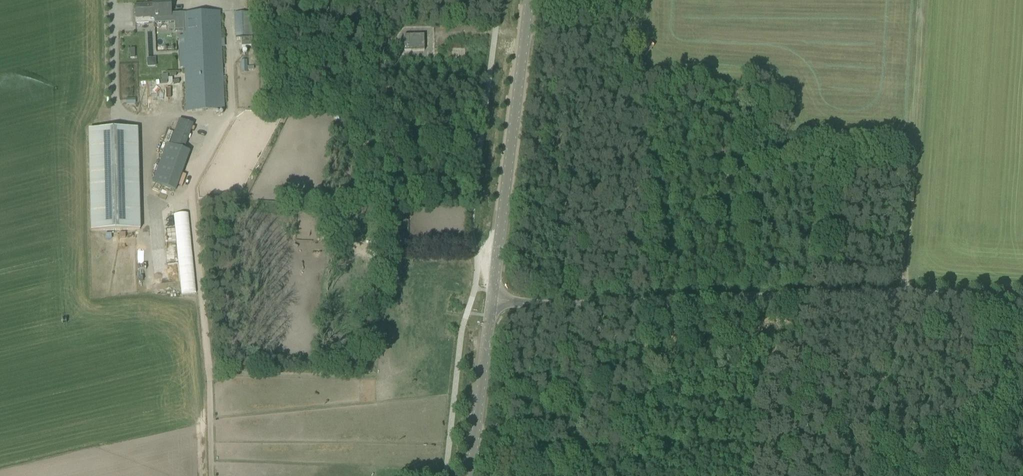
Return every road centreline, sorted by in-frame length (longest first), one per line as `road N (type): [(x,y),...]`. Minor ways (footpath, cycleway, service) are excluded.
road 1 (unclassified): [(493,300),(1022,301)]
road 2 (tertiary): [(493,300),(529,0)]
road 3 (tertiary): [(471,475),(493,300)]
road 4 (track): [(904,298),(912,159)]

